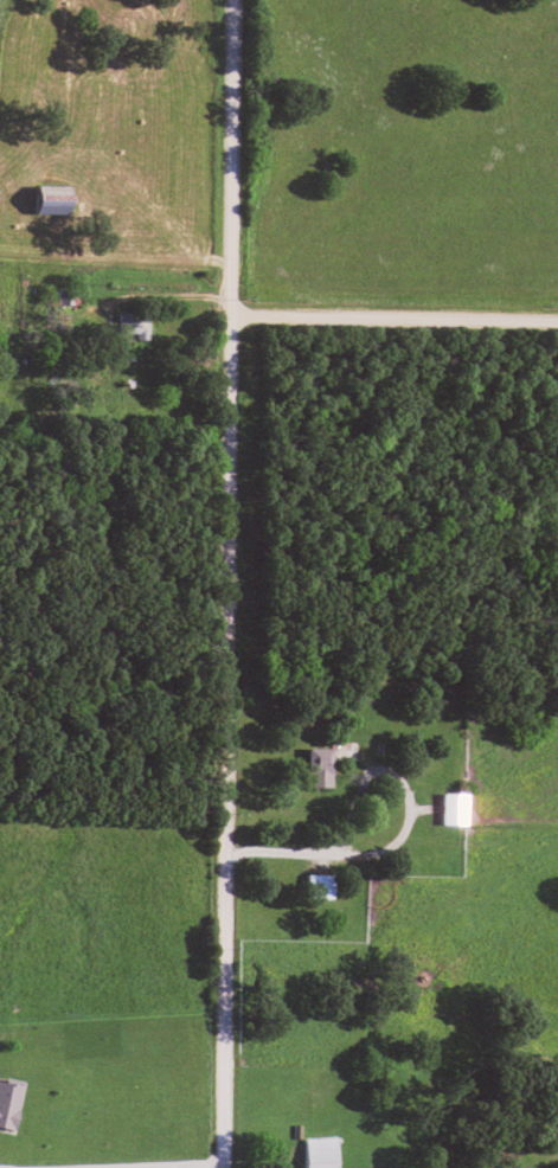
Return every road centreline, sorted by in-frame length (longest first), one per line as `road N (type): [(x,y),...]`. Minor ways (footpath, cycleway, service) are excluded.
road 1 (residential): [(220,1167),(230,0)]
road 2 (residential): [(557,315),(227,308)]

